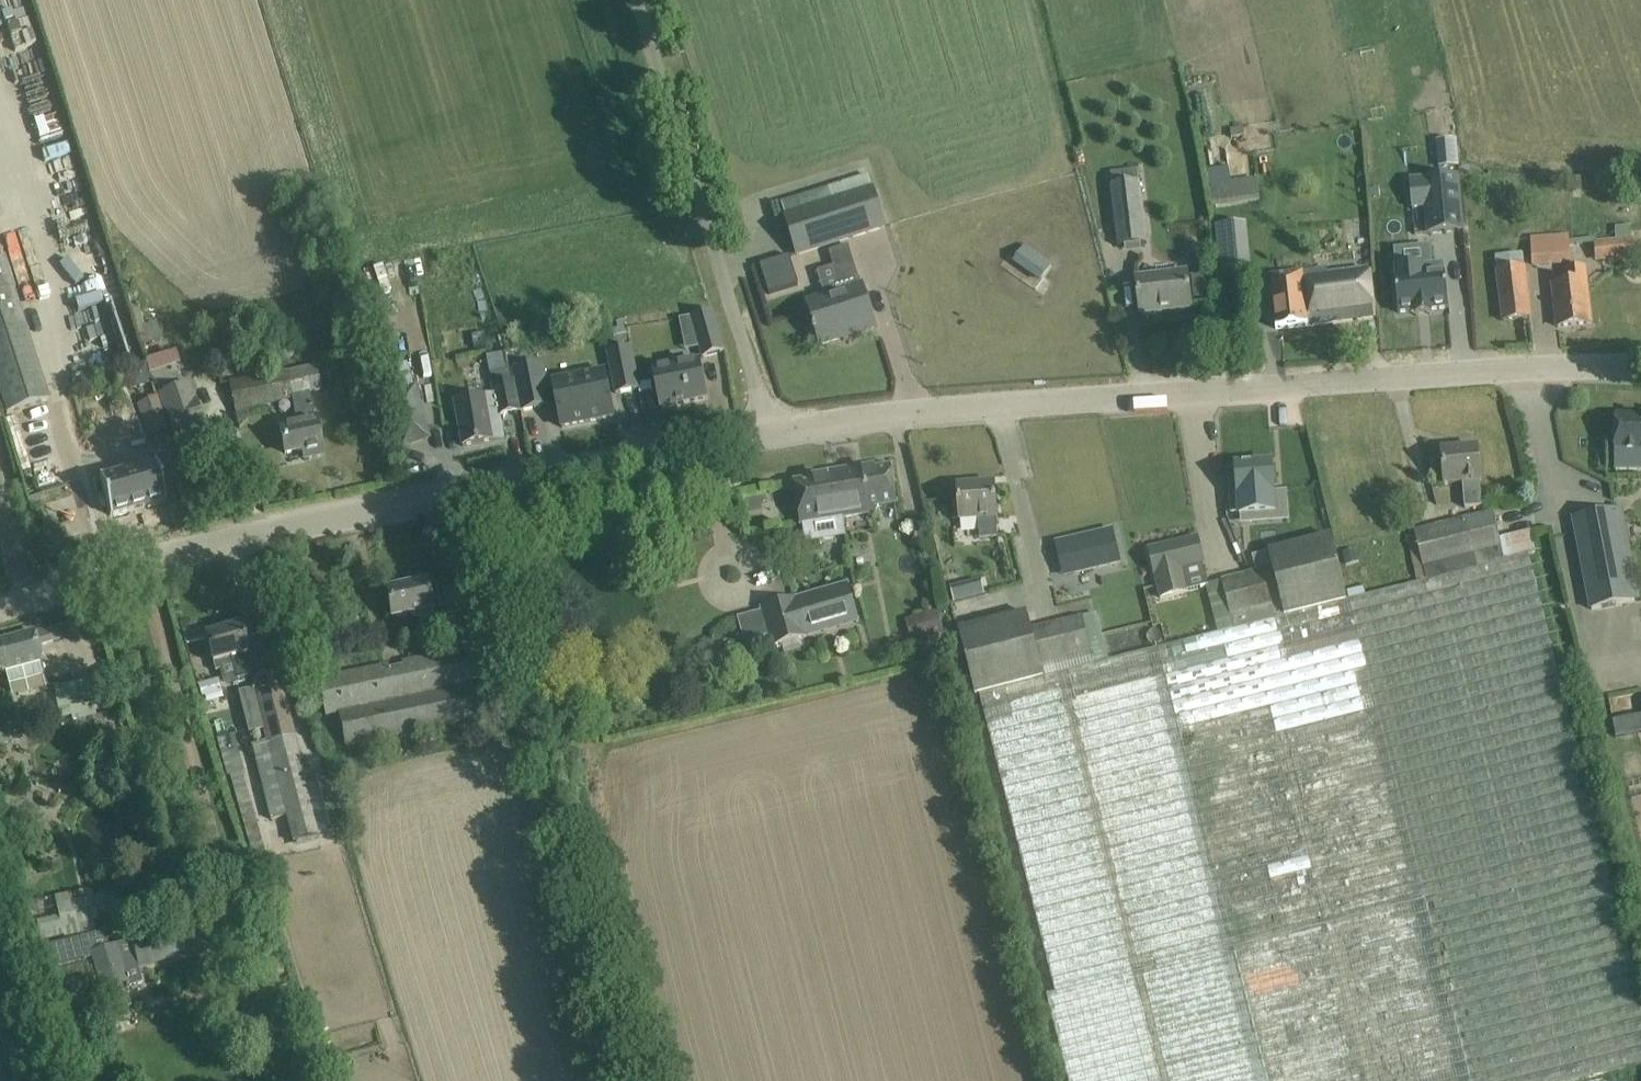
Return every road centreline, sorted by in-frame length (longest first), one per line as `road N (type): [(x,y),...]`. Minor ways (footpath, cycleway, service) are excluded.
road 1 (tertiary): [(770,431),(1035,400),(1640,363)]
road 2 (tertiary): [(0,602),(472,489),(770,431)]
road 3 (track): [(637,1080),(472,489)]
road 4 (unclassified): [(770,431),(637,0)]

